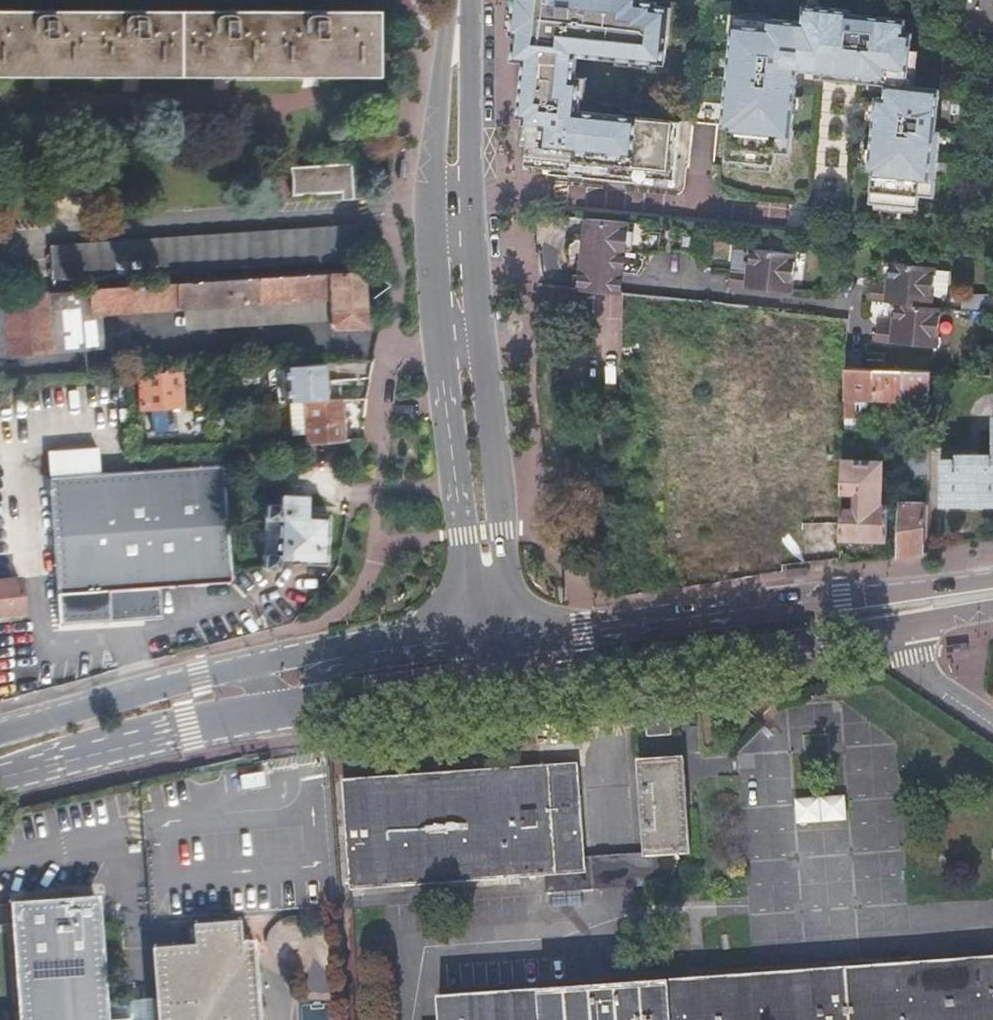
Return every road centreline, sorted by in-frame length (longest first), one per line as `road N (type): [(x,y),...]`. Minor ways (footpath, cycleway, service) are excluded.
road 1 (secondary): [(462,0),(443,72),(431,260),(461,537),(483,634)]
road 2 (secondary): [(483,634),(507,530),(469,232),(463,0)]
road 3 (primary): [(992,576),(597,628),(483,634)]
road 4 (primary): [(488,682),(902,627)]
road 5 (primary): [(0,782),(188,731),(291,714)]
road 6 (primary): [(258,669),(0,738)]
road 7 (primary): [(291,714),(488,682)]
road 8 (residential): [(902,627),(908,657),(931,687),(992,731)]
road 9 (primary): [(483,634),(357,653)]

